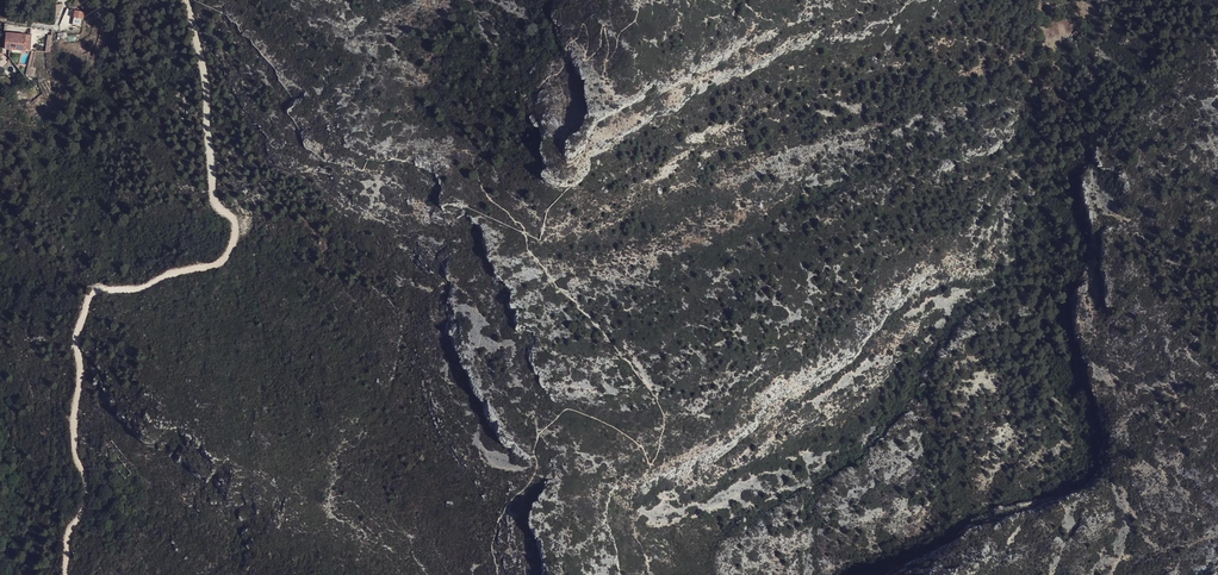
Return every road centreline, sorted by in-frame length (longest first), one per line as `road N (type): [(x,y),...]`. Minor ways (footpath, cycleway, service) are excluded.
road 1 (track): [(186,0),(207,68),(216,201),(236,220),(238,234),(216,266),(90,299),(75,339),(74,423),(89,493),(69,536),(66,574)]

